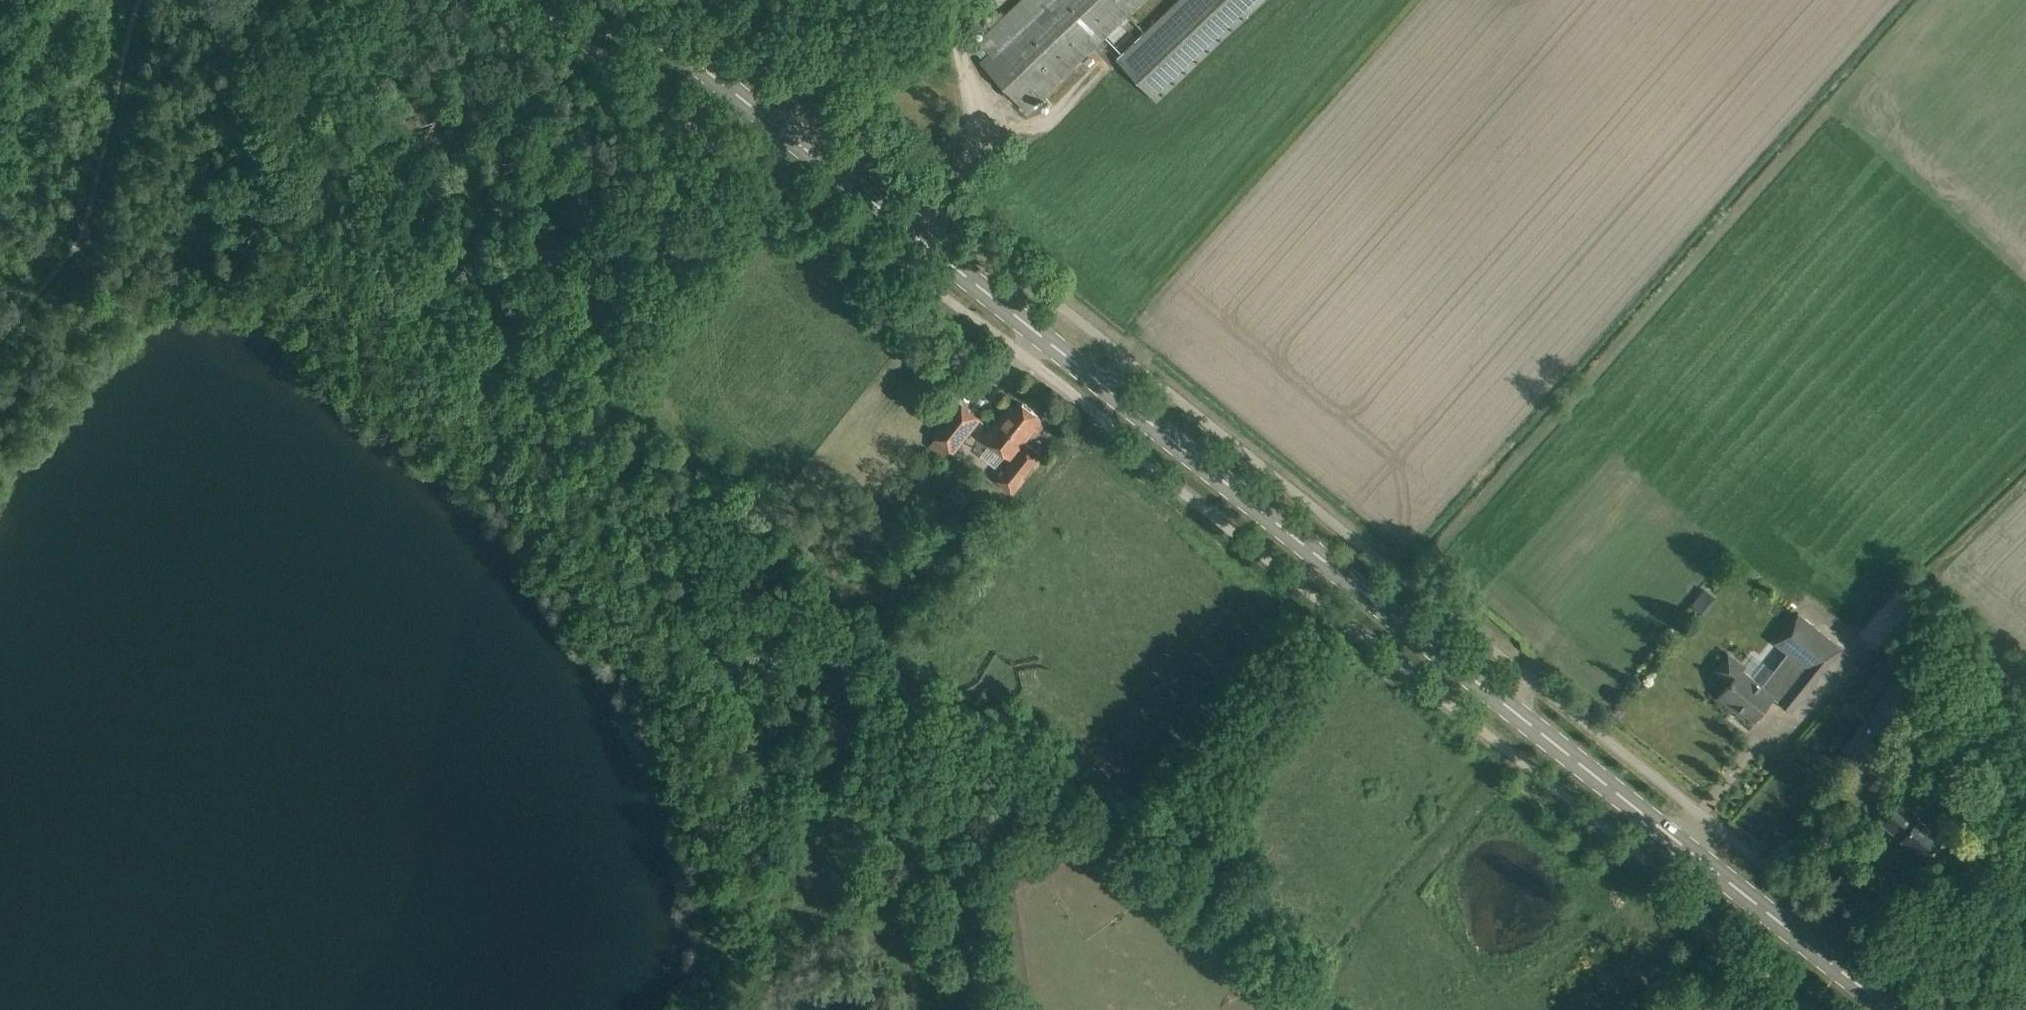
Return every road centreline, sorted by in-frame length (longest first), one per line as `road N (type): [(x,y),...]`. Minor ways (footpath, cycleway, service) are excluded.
road 1 (tertiary): [(1889,1009),(787,123)]
road 2 (unclassified): [(0,349),(83,241),(143,0)]
road 3 (tertiary): [(787,123),(628,0)]
road 4 (residential): [(787,123),(815,93),(859,0)]

